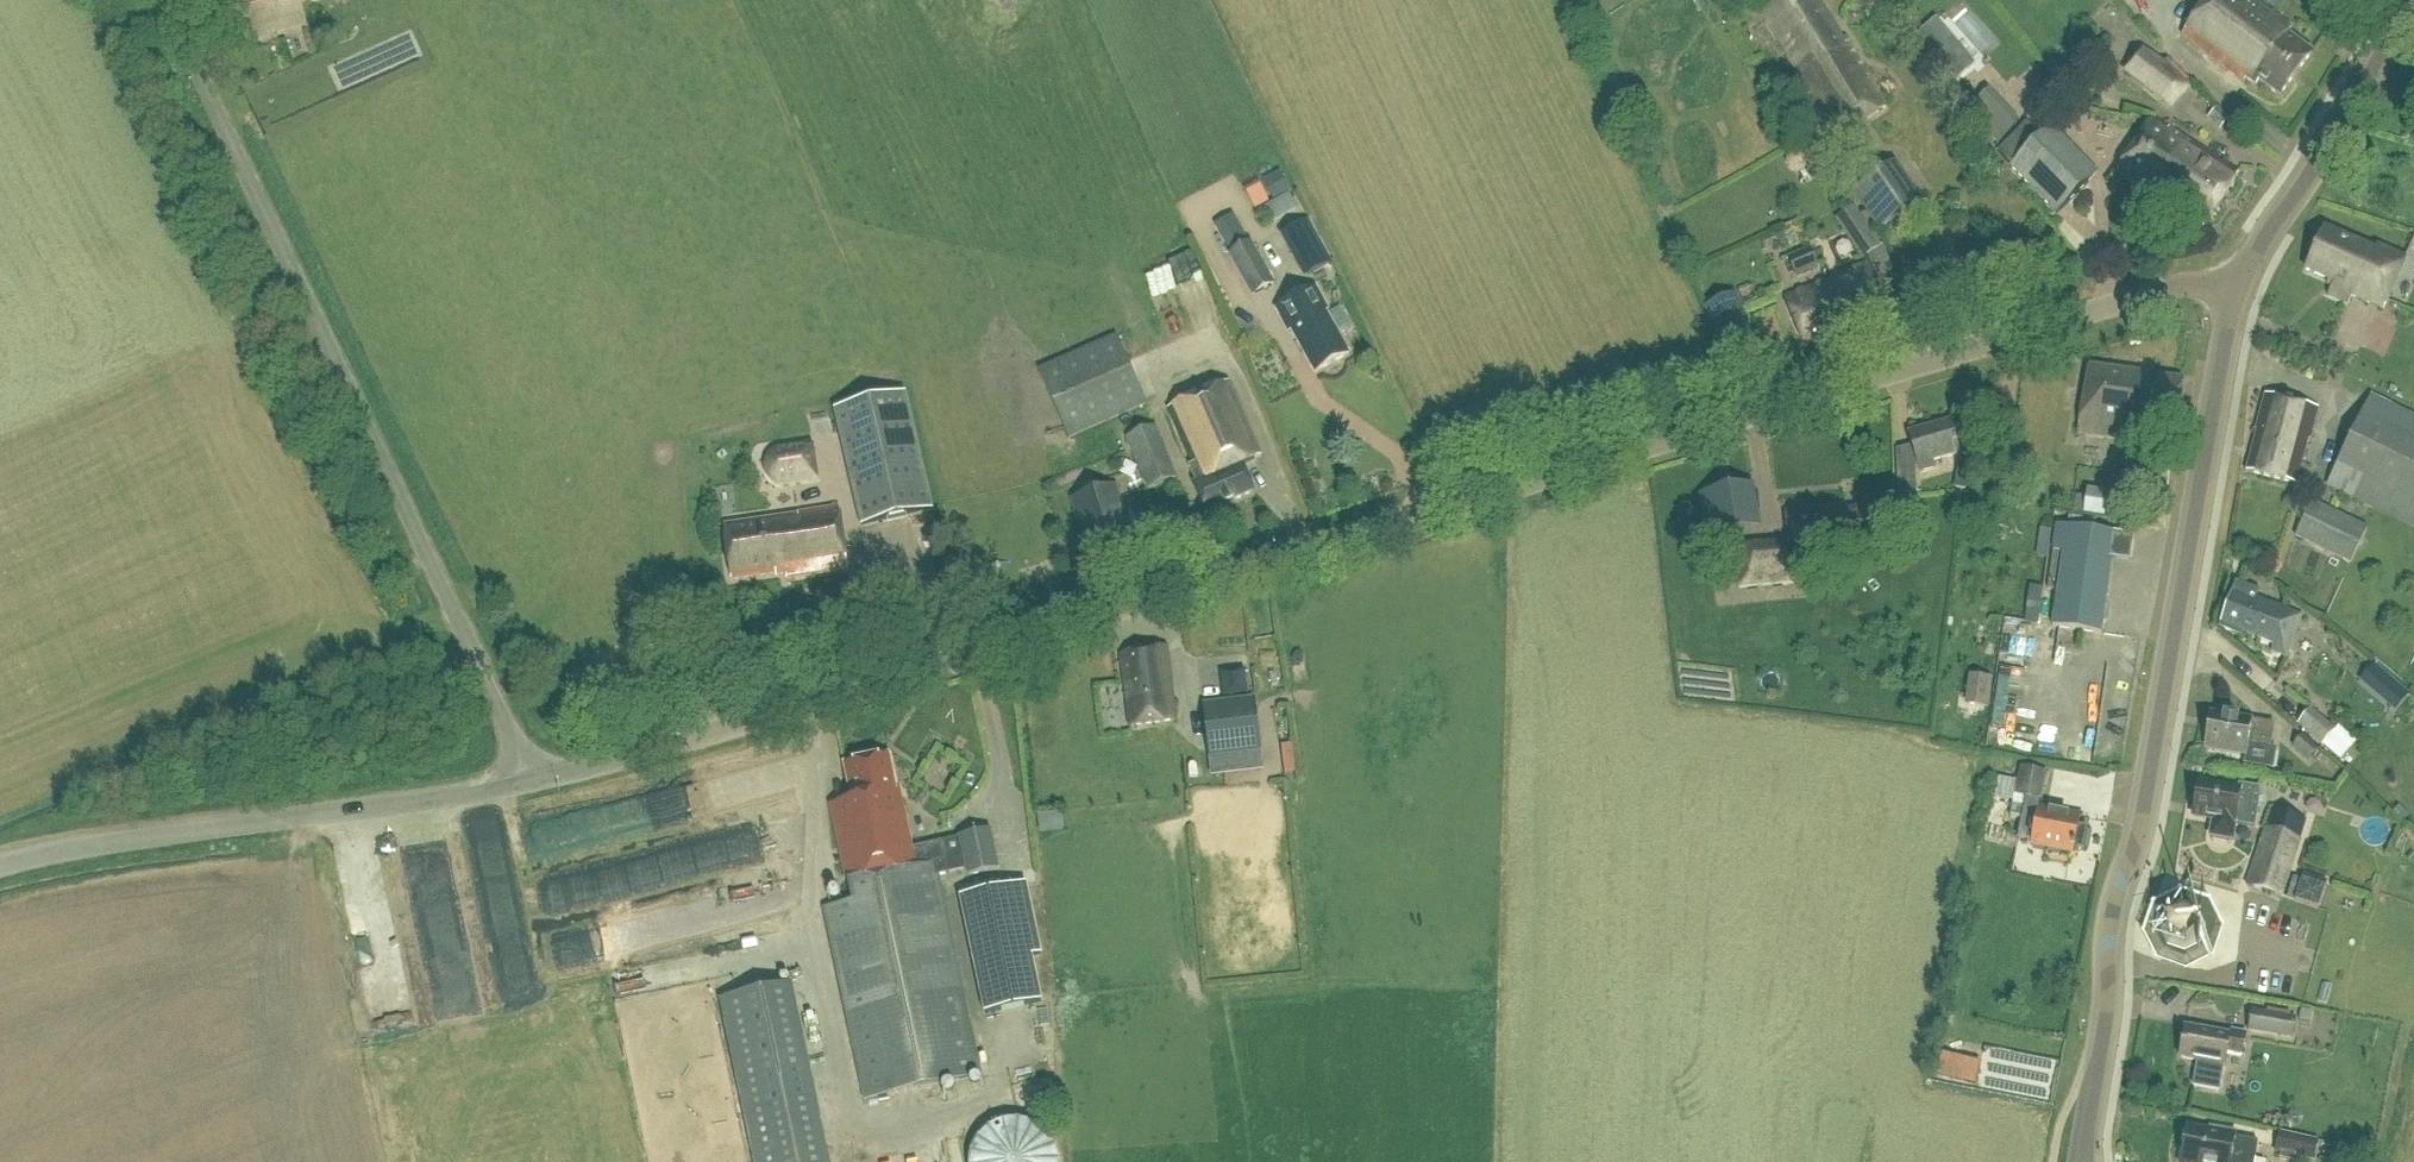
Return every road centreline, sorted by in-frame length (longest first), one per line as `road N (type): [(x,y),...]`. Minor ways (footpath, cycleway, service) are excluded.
road 1 (unclassified): [(537,784),(928,672),(2143,294),(2237,292)]
road 2 (secondary): [(2080,1161),(2105,1028),(2109,921),(2140,821),(2237,292)]
road 3 (unclassified): [(537,784),(163,0)]
road 4 (unclassified): [(0,871),(537,784)]
road 5 (secondary): [(2237,292),(2409,0)]

